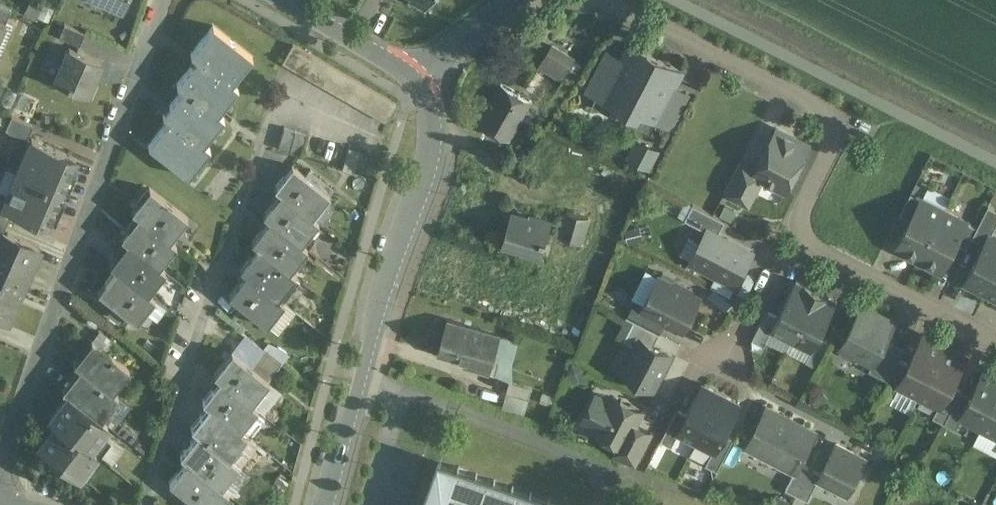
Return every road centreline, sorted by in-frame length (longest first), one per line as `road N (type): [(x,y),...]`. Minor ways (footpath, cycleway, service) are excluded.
road 1 (residential): [(144,504),(284,94),(375,143)]
road 2 (residential): [(166,0),(0,458)]
road 3 (residential): [(416,80),(434,126),(430,163),(374,325),(326,504)]
road 4 (residential): [(594,0),(845,129),(793,242)]
road 5 (residential): [(793,242),(995,345)]
road 6 (residential): [(416,80),(285,0)]
road 7 (residential): [(793,242),(729,367)]
road 8 (residential): [(509,0),(416,80)]

